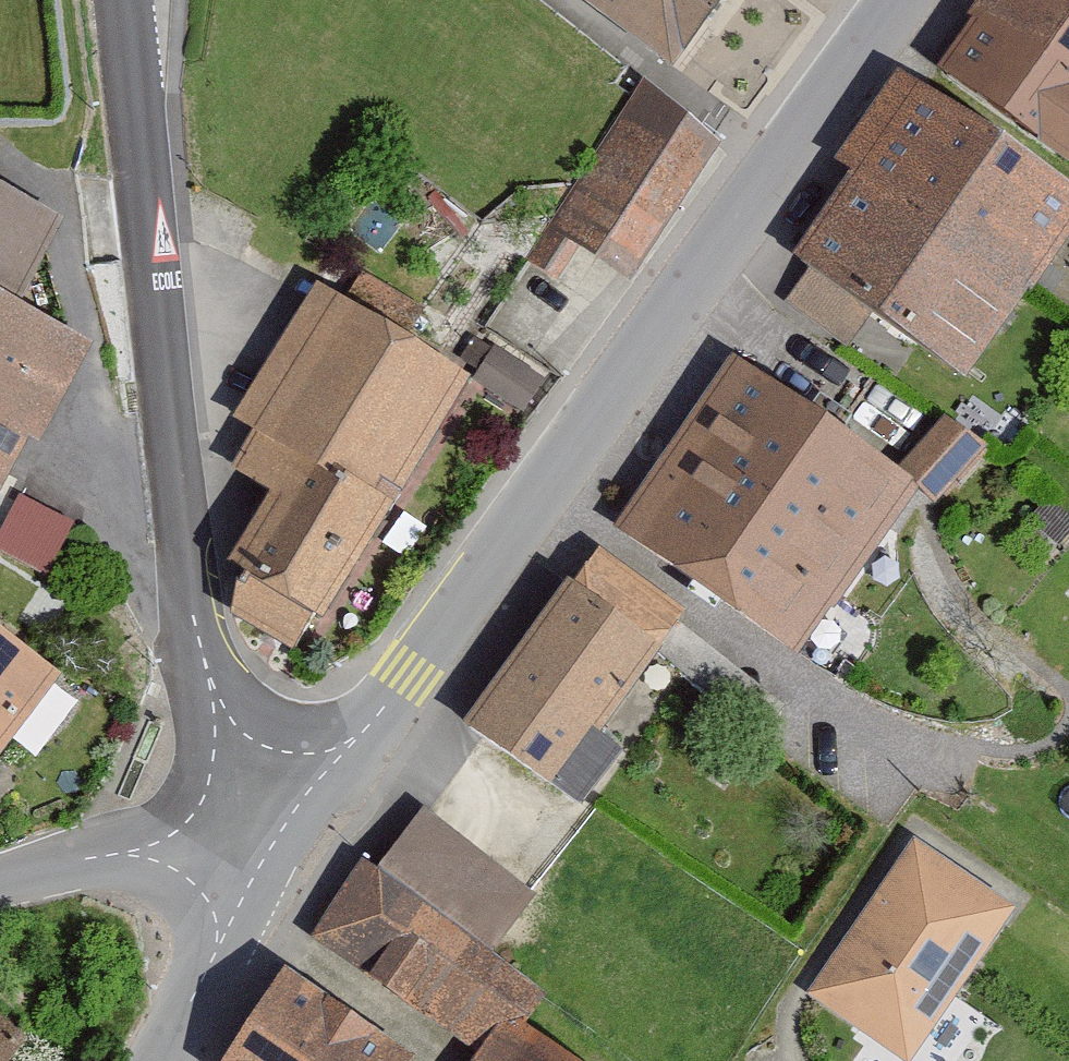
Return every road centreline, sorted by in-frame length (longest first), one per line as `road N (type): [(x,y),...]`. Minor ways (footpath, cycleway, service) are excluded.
road 1 (tertiary): [(907,0),(283,836)]
road 2 (tertiary): [(283,836),(213,713),(124,0)]
road 3 (unclassified): [(283,836),(89,849),(0,879)]
road 4 (tertiary): [(283,836),(167,1060)]

